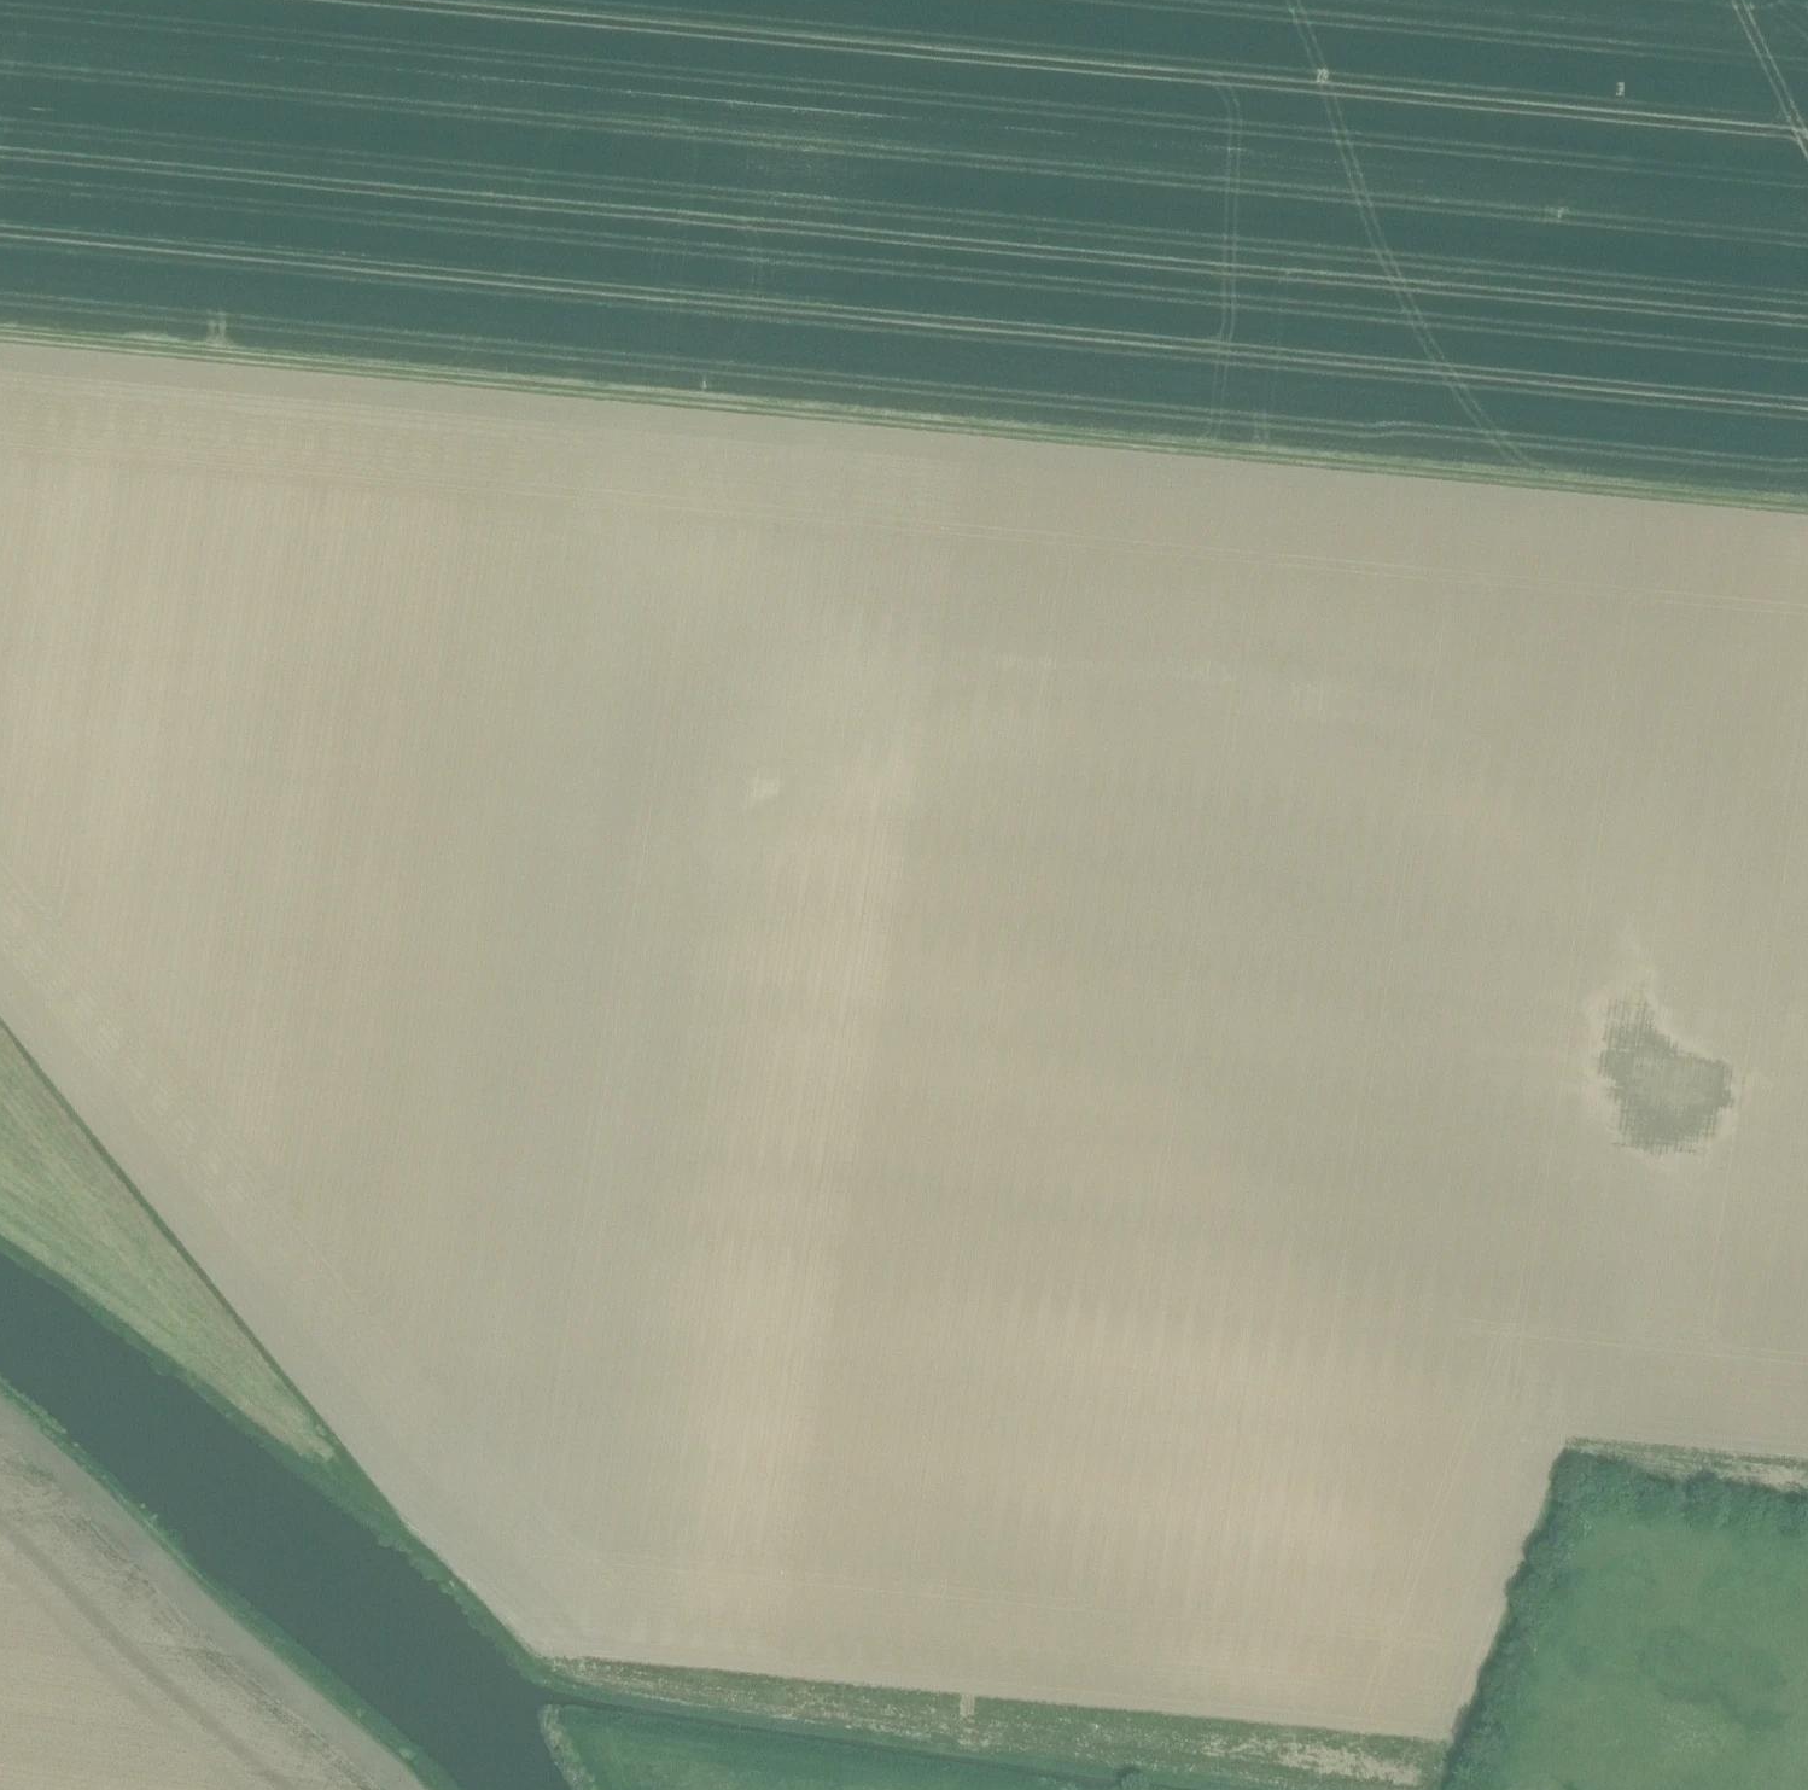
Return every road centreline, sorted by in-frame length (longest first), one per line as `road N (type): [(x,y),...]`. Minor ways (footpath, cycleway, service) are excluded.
road 1 (track): [(0,339),(1807,508)]

